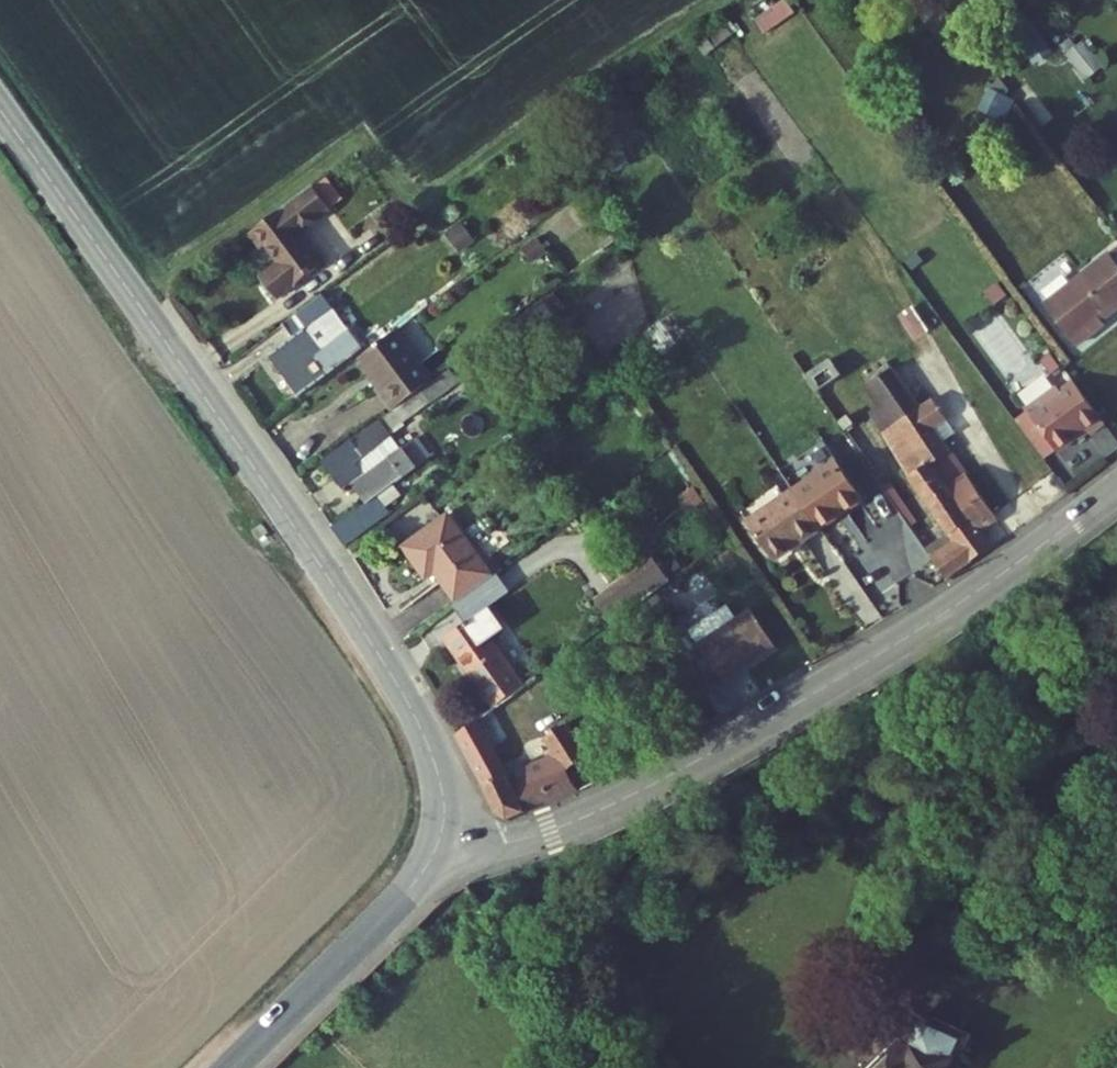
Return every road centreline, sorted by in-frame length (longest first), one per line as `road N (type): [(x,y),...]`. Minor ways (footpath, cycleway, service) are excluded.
road 1 (tertiary): [(0,109),(240,446),(403,692),(436,762),(431,850)]
road 2 (tertiary): [(431,850),(517,839),(676,771),(935,618),(1116,487)]
road 3 (residential): [(431,850),(394,905),(230,1067)]

